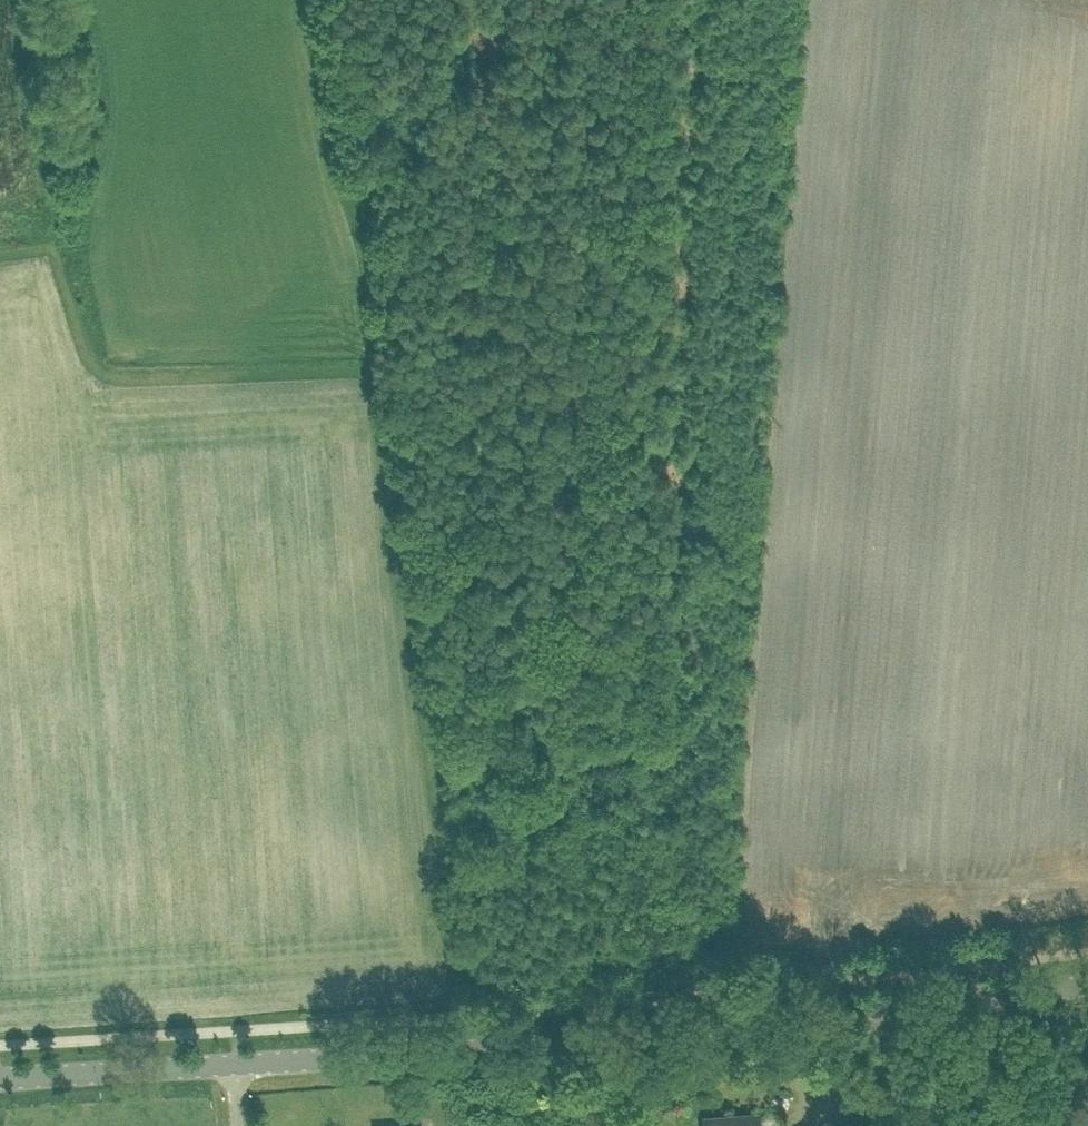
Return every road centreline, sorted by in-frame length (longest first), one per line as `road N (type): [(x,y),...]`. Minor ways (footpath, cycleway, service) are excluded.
road 1 (tertiary): [(1087,985),(495,1044),(0,1077)]
road 2 (track): [(948,996),(892,1090),(885,1125)]

